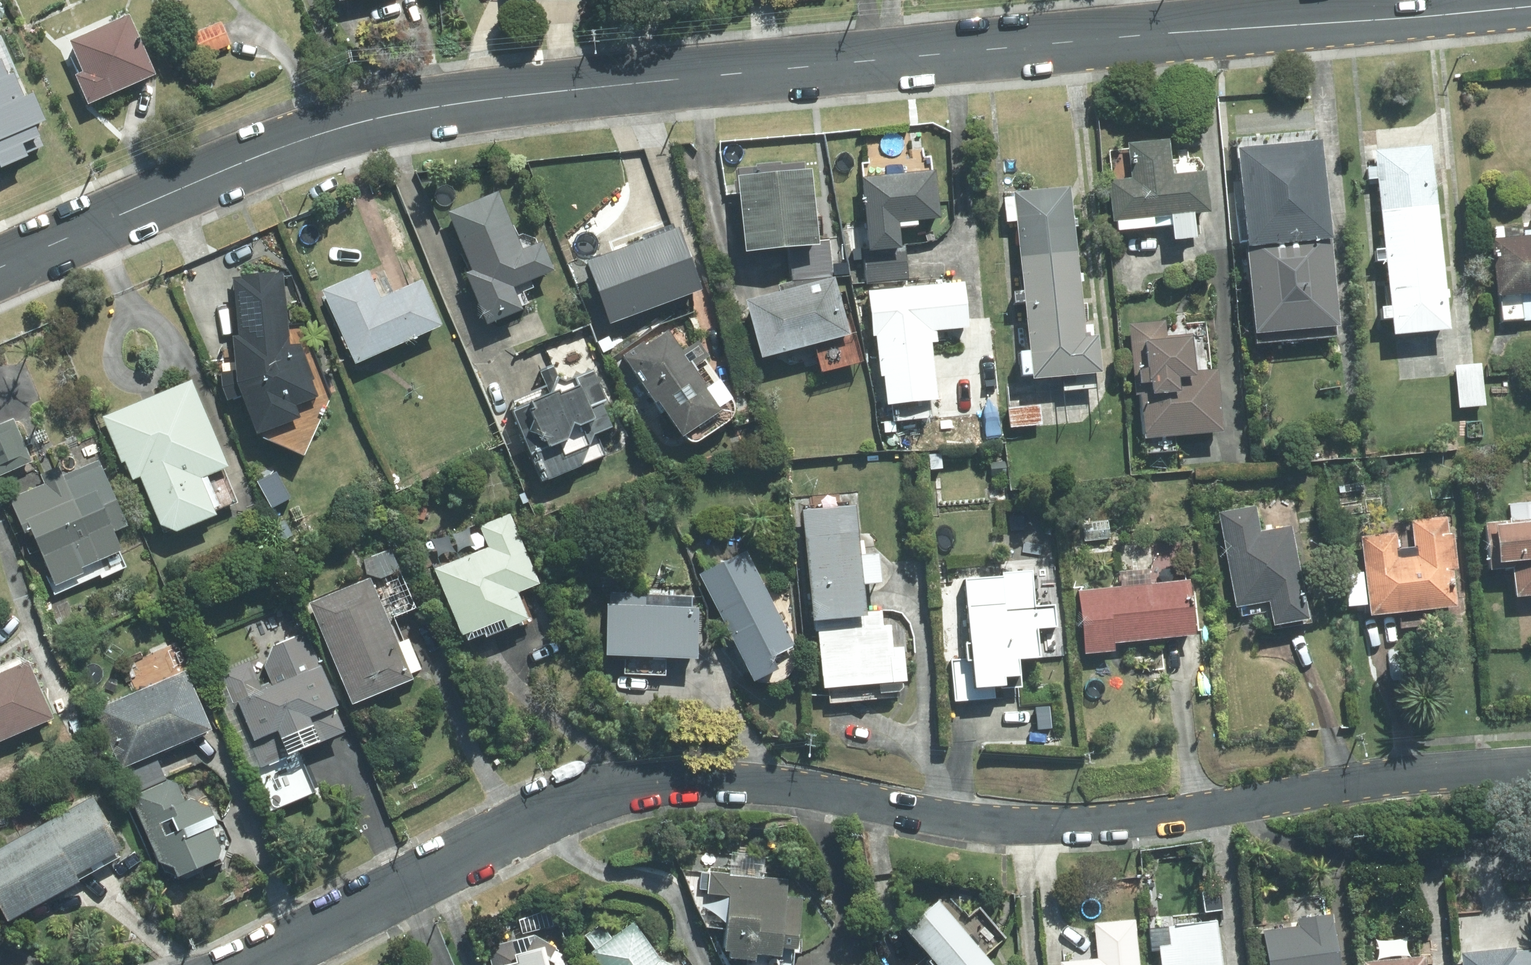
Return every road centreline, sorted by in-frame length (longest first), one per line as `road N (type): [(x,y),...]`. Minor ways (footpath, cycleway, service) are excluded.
road 1 (tertiary): [(0,258),(230,163),(445,106),(1530,6)]
road 2 (residential): [(1530,767),(1379,777),(1107,822),(1021,827),(746,779),(655,781),(557,806),(241,964)]

